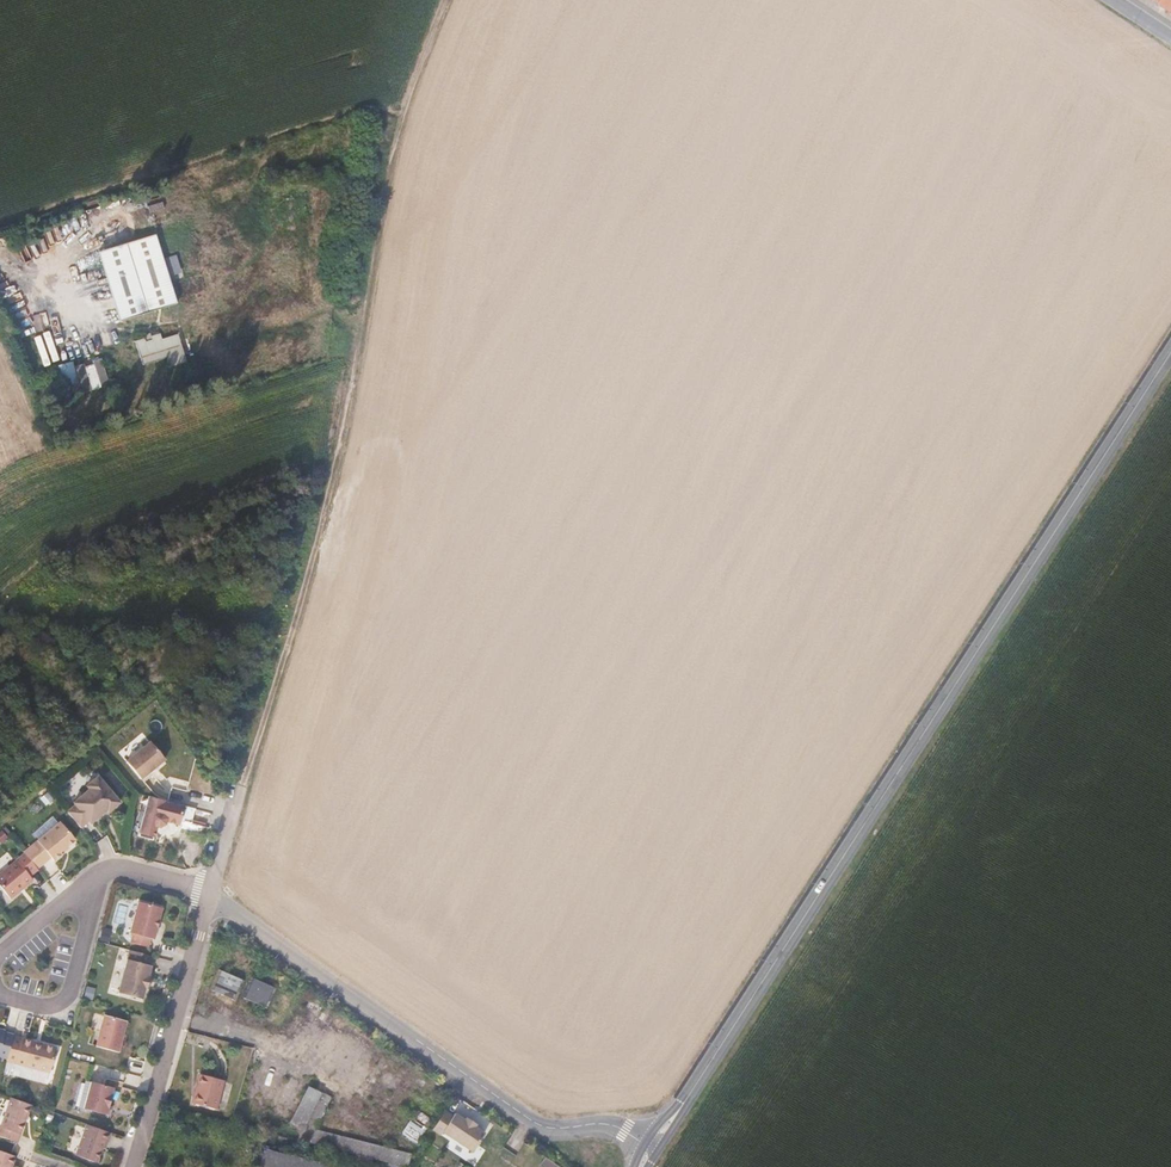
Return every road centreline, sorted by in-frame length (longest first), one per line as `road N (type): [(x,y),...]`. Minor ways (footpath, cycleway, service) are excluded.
road 1 (tertiary): [(1170,351),(652,1151)]
road 2 (track): [(444,0),(382,175),(334,477),(242,786)]
road 3 (residential): [(652,1151),(614,1127),(537,1125),(209,898)]
road 4 (track): [(394,1139),(337,1125),(329,1062),(174,1018)]
road 5 (residential): [(209,898),(131,1166)]
road 6 (residential): [(0,992),(51,1007),(73,991),(108,867)]
road 7 (residential): [(0,956),(108,867)]

